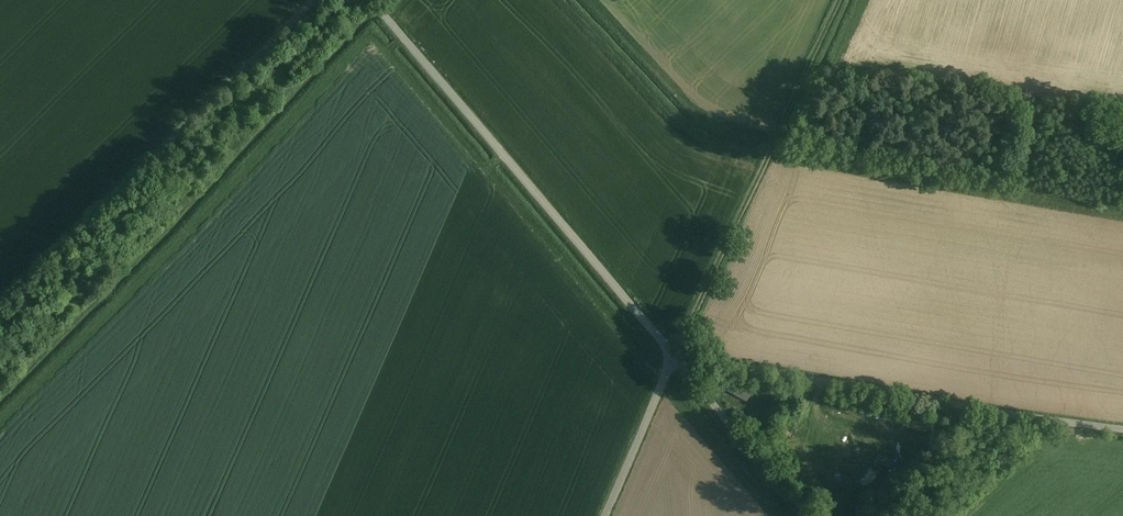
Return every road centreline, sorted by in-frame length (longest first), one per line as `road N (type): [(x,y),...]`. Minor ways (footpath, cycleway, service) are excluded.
road 1 (unclassified): [(371,0),(673,356)]
road 2 (unclassified): [(1122,430),(673,356)]
road 3 (unclassified): [(0,304),(311,0)]
road 4 (track): [(673,356),(766,162)]
road 5 (unclassified): [(673,356),(809,515)]
road 6 (unclassified): [(673,356),(605,515)]

